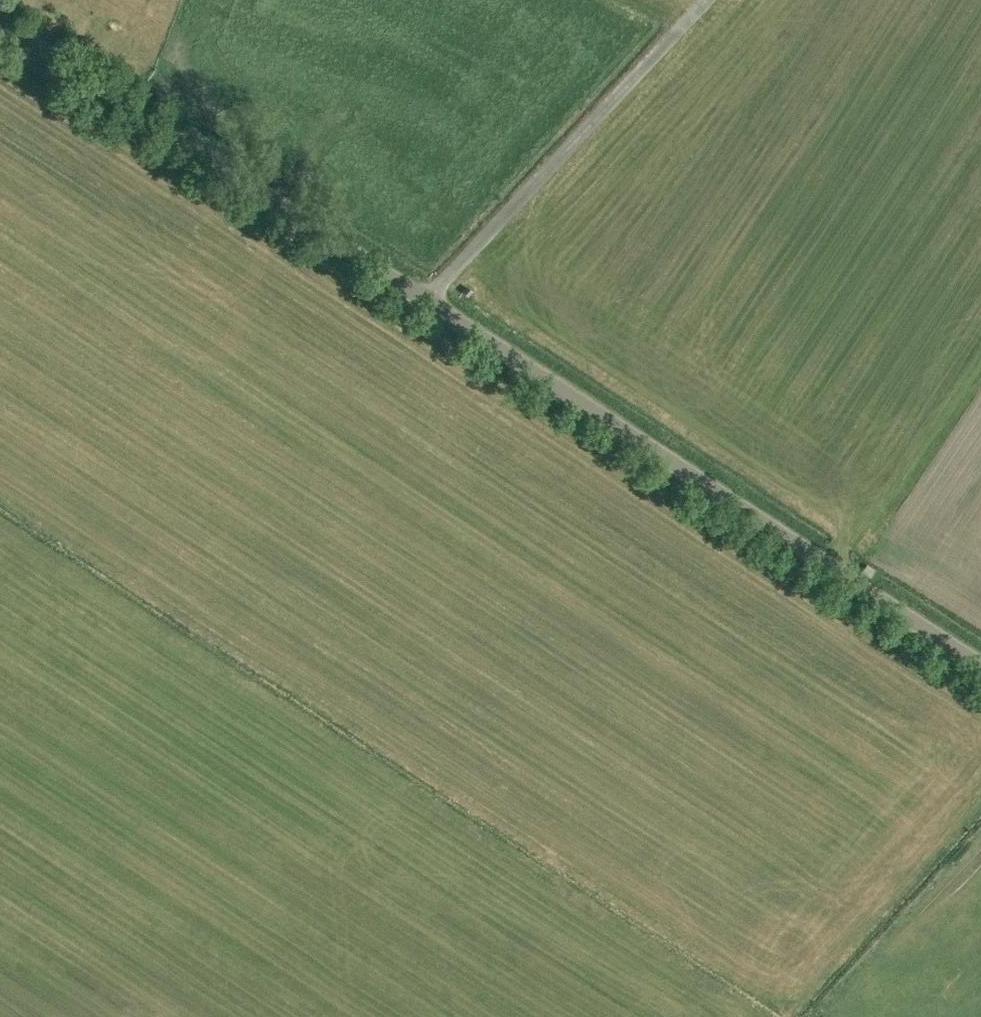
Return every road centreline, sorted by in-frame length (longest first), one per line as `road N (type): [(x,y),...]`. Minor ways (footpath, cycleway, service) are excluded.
road 1 (unclassified): [(980,663),(0,22)]

